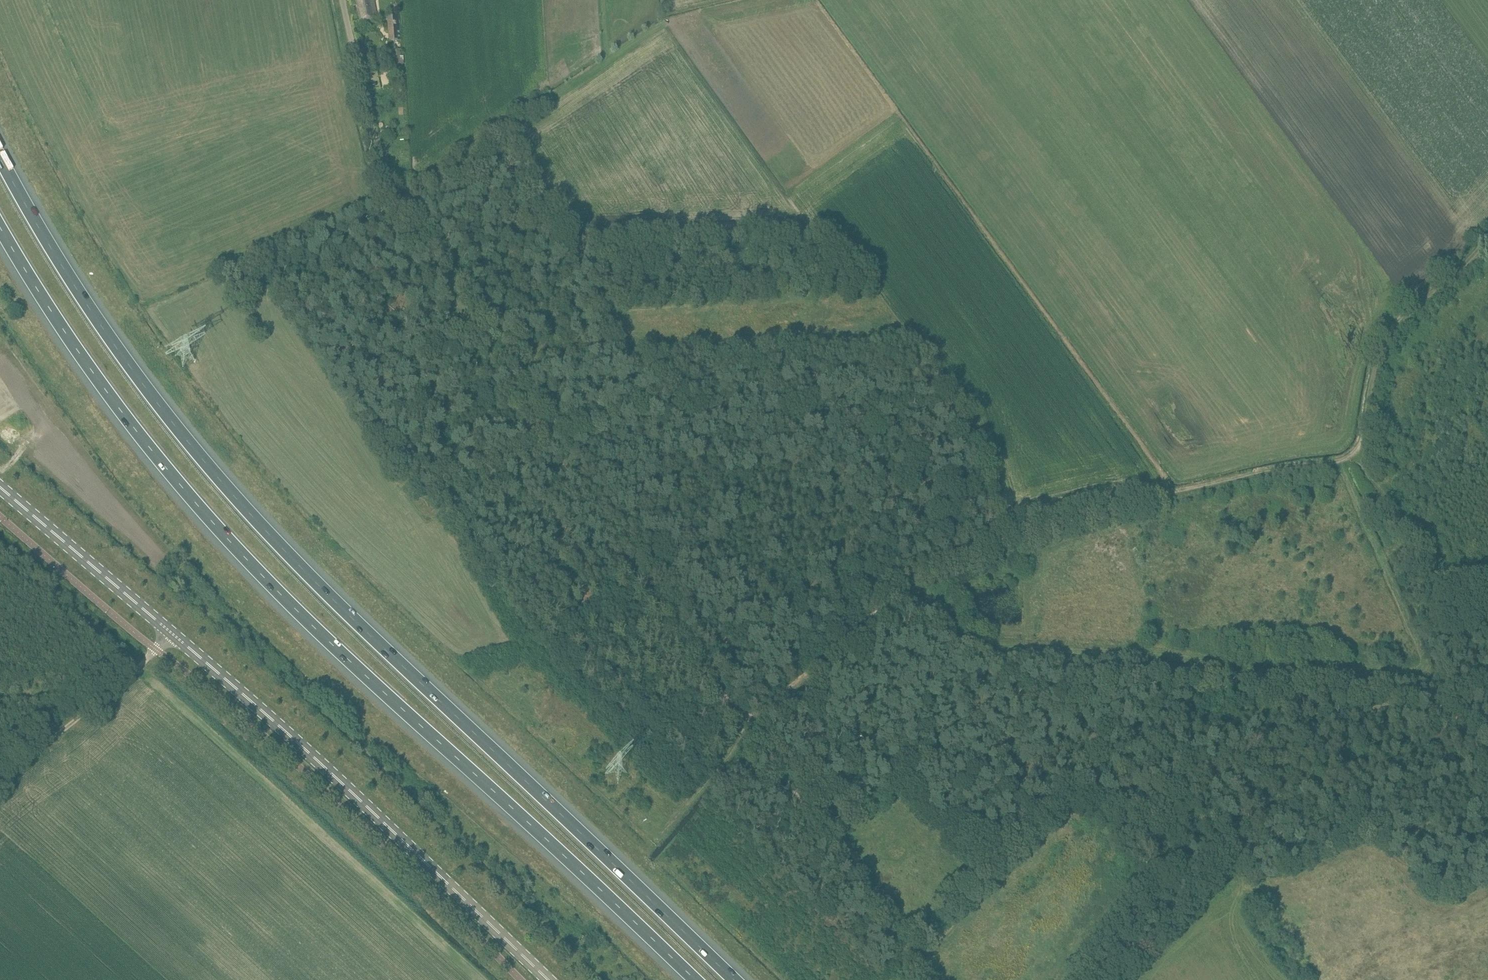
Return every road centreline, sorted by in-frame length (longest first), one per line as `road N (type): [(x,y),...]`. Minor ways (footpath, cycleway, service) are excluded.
road 1 (motorway): [(734,979),(232,497),(96,319),(0,156)]
road 2 (motorway): [(0,226),(108,393),(214,522),(292,605),(695,979)]
road 3 (tertiary): [(549,979),(279,724),(0,486)]
road 4 (track): [(745,724),(393,199)]
road 5 (track): [(917,963),(745,724)]
road 6 (track): [(1355,453),(1386,334),(1487,238)]
road 7 (track): [(745,724),(913,577)]
road 8 (track): [(156,649),(0,777)]
road 9 (track): [(990,543),(1175,492)]
road 10 (track): [(1175,492),(1340,461)]
road 11 (track): [(393,199),(352,43)]

